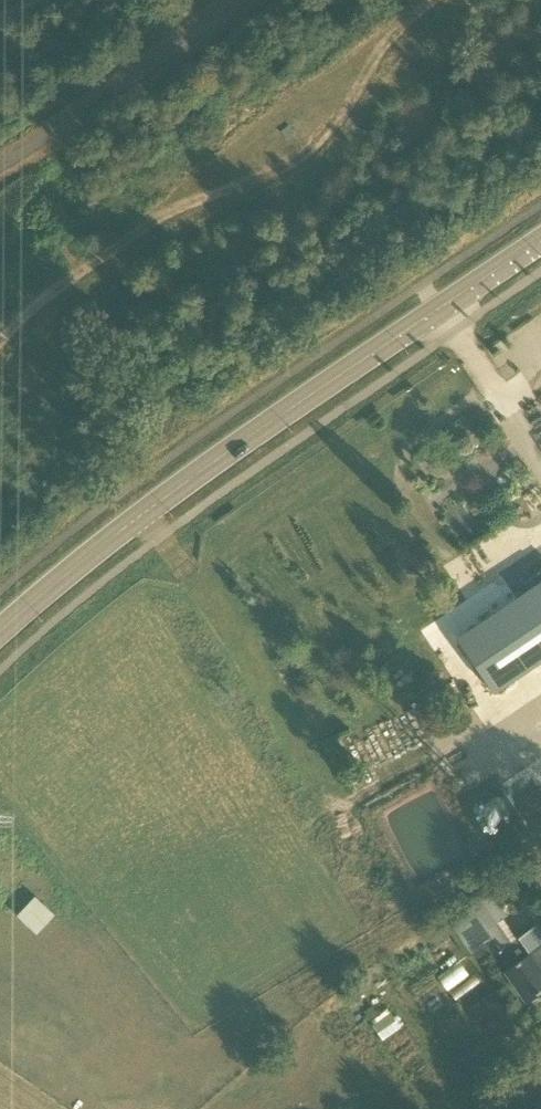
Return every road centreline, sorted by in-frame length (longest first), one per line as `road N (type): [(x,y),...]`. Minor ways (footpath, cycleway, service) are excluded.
road 1 (secondary): [(0,633),(168,497),(540,240)]

